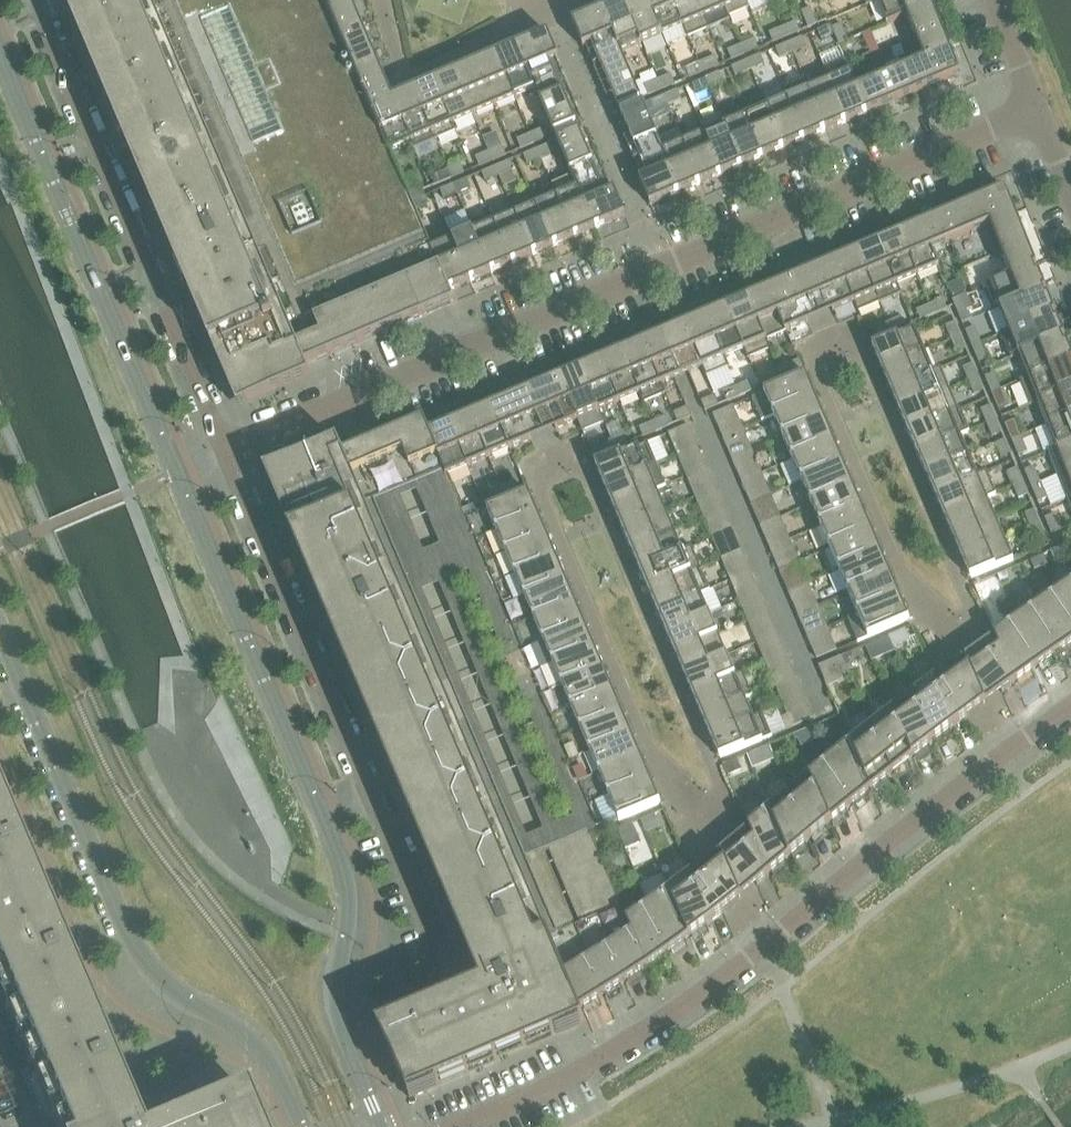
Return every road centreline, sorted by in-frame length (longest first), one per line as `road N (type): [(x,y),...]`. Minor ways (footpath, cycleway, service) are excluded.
road 1 (residential): [(228,454),(1035,102)]
road 2 (residential): [(461,1126),(541,1092),(679,1008),(1070,709)]
road 3 (tertiary): [(382,1126),(340,1030),(349,891),(342,850),(177,476)]
road 4 (tertiary): [(0,635),(133,950),(164,986),(256,1033),(304,1126)]
road 5 (residential): [(443,949),(228,454)]
road 6 (residential): [(228,454),(36,0)]
road 7 (tertiary): [(177,476),(0,57)]

